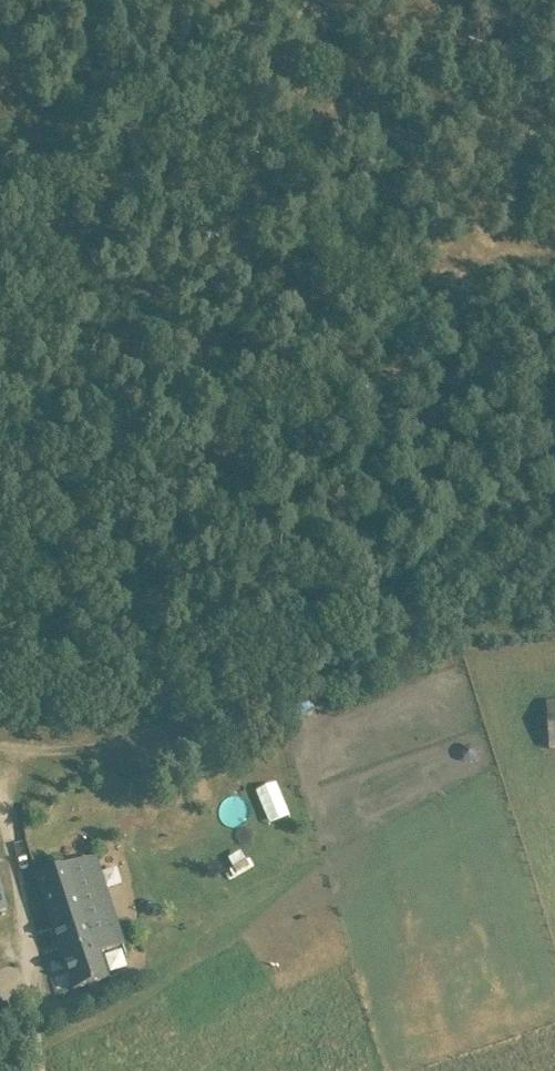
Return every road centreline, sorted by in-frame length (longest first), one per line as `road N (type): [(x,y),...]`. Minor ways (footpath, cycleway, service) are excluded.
road 1 (unclassified): [(37,1070),(20,802),(29,778),(50,763),(433,635),(482,625),(554,630)]

